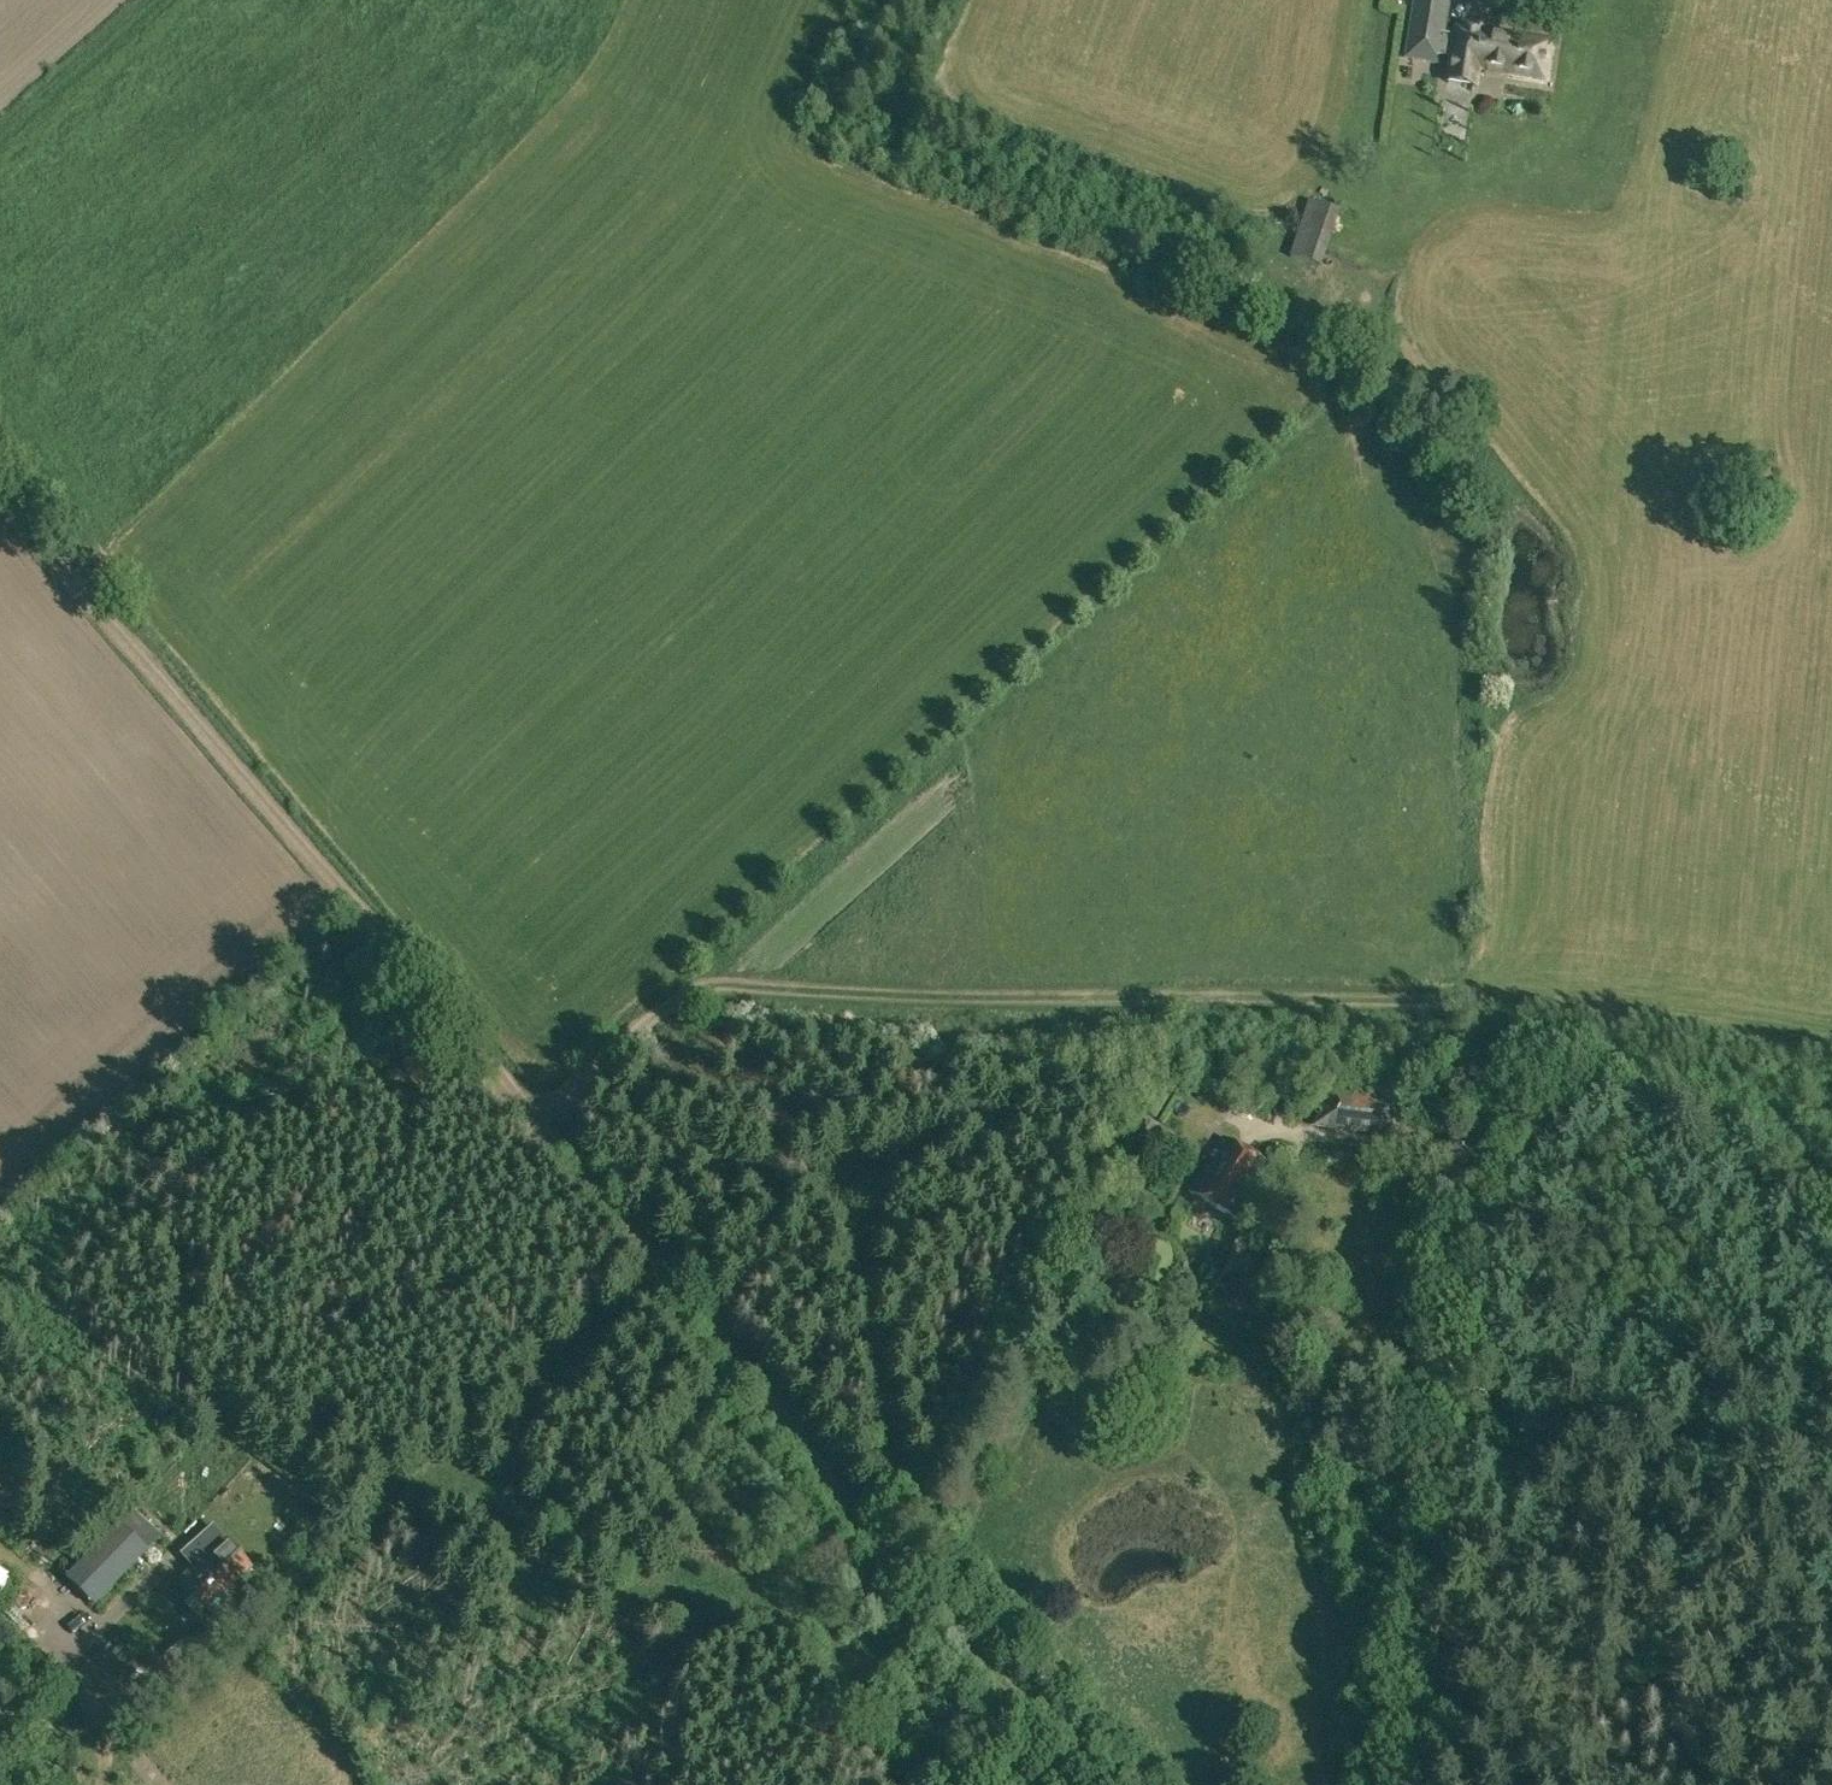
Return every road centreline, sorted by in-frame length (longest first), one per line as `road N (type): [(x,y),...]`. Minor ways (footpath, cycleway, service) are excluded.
road 1 (track): [(0,489),(1100,1784)]

